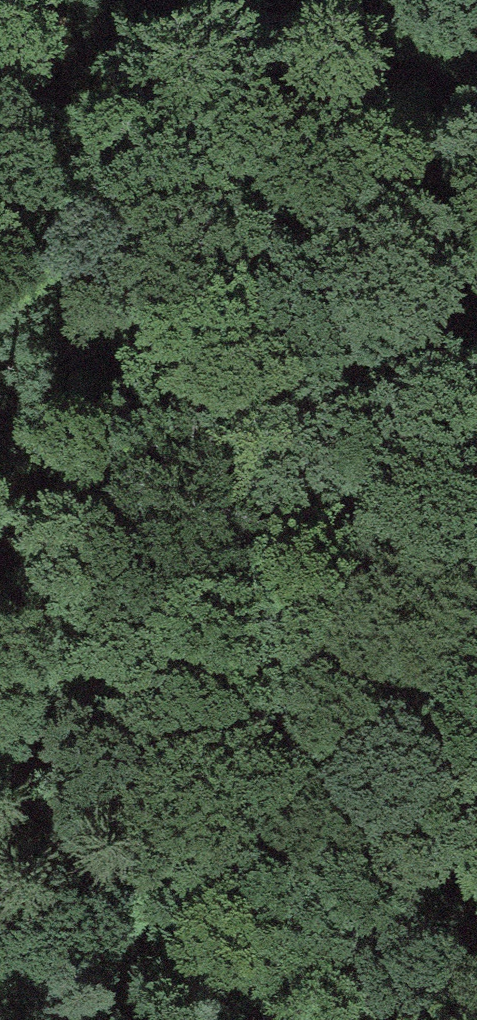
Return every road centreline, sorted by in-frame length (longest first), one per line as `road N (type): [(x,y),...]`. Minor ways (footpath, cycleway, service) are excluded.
road 1 (track): [(151,228),(30,1019)]
road 2 (track): [(151,228),(200,136),(300,75),(411,65),(476,101)]
road 3 (track): [(151,228),(23,23),(0,9)]

